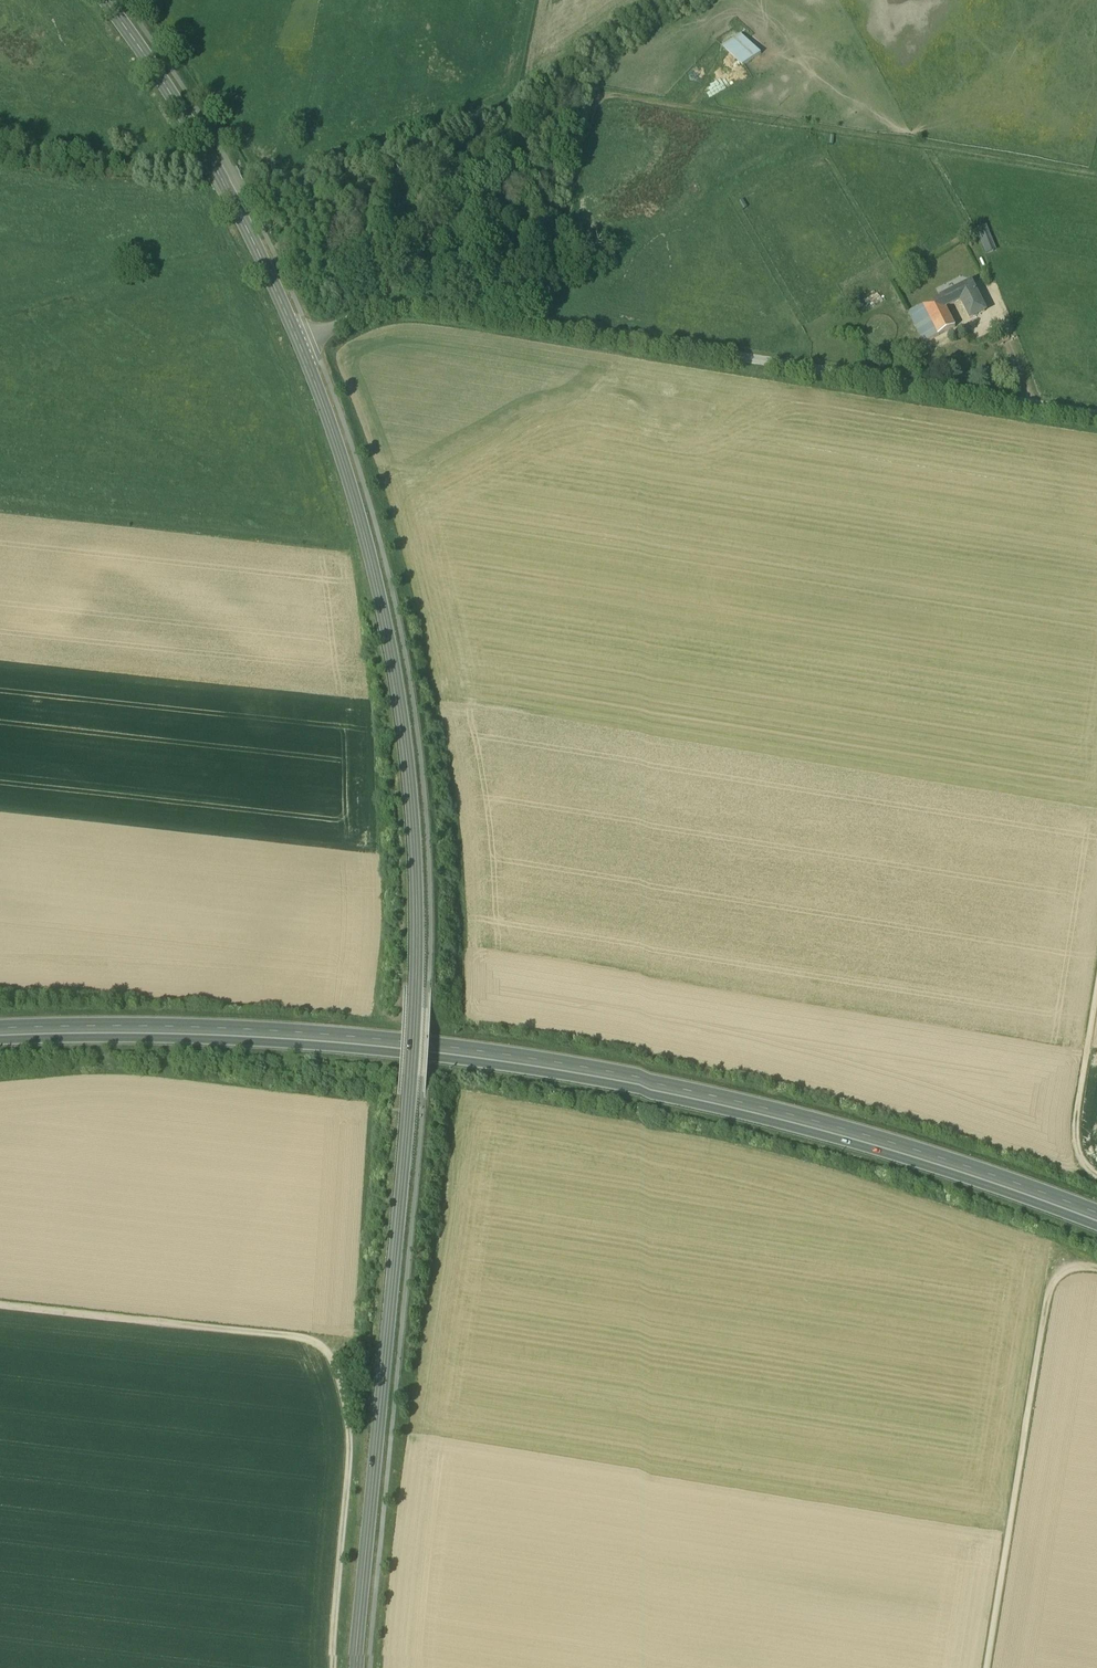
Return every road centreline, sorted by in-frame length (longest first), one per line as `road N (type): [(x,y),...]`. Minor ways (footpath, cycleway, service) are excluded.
road 1 (tertiary): [(359,1667),(413,1085),(419,913),(413,793),(387,629),(350,479),(299,341)]
road 2 (trunk): [(0,1037),(292,1038),(559,1069),(795,1119),(1096,1218)]
road 3 (residential): [(1096,417),(439,309),(389,310),(299,341)]
road 4 (track): [(0,1309),(304,1343),(326,1353),(348,1405),(352,1475),(334,1667)]
road 5 (track): [(988,1667),(1049,1301),(1064,1276),(1096,1271)]
road 6 (track): [(1096,178),(691,111)]
road 7 (tertiary): [(299,341),(215,165),(101,0)]
road 8 (track): [(245,167),(385,147),(474,112),(550,63),(565,86)]
road 9 (track): [(547,327),(598,105),(621,99),(691,111)]
road 10 (track): [(1096,1004),(1077,1138),(1096,1178)]

